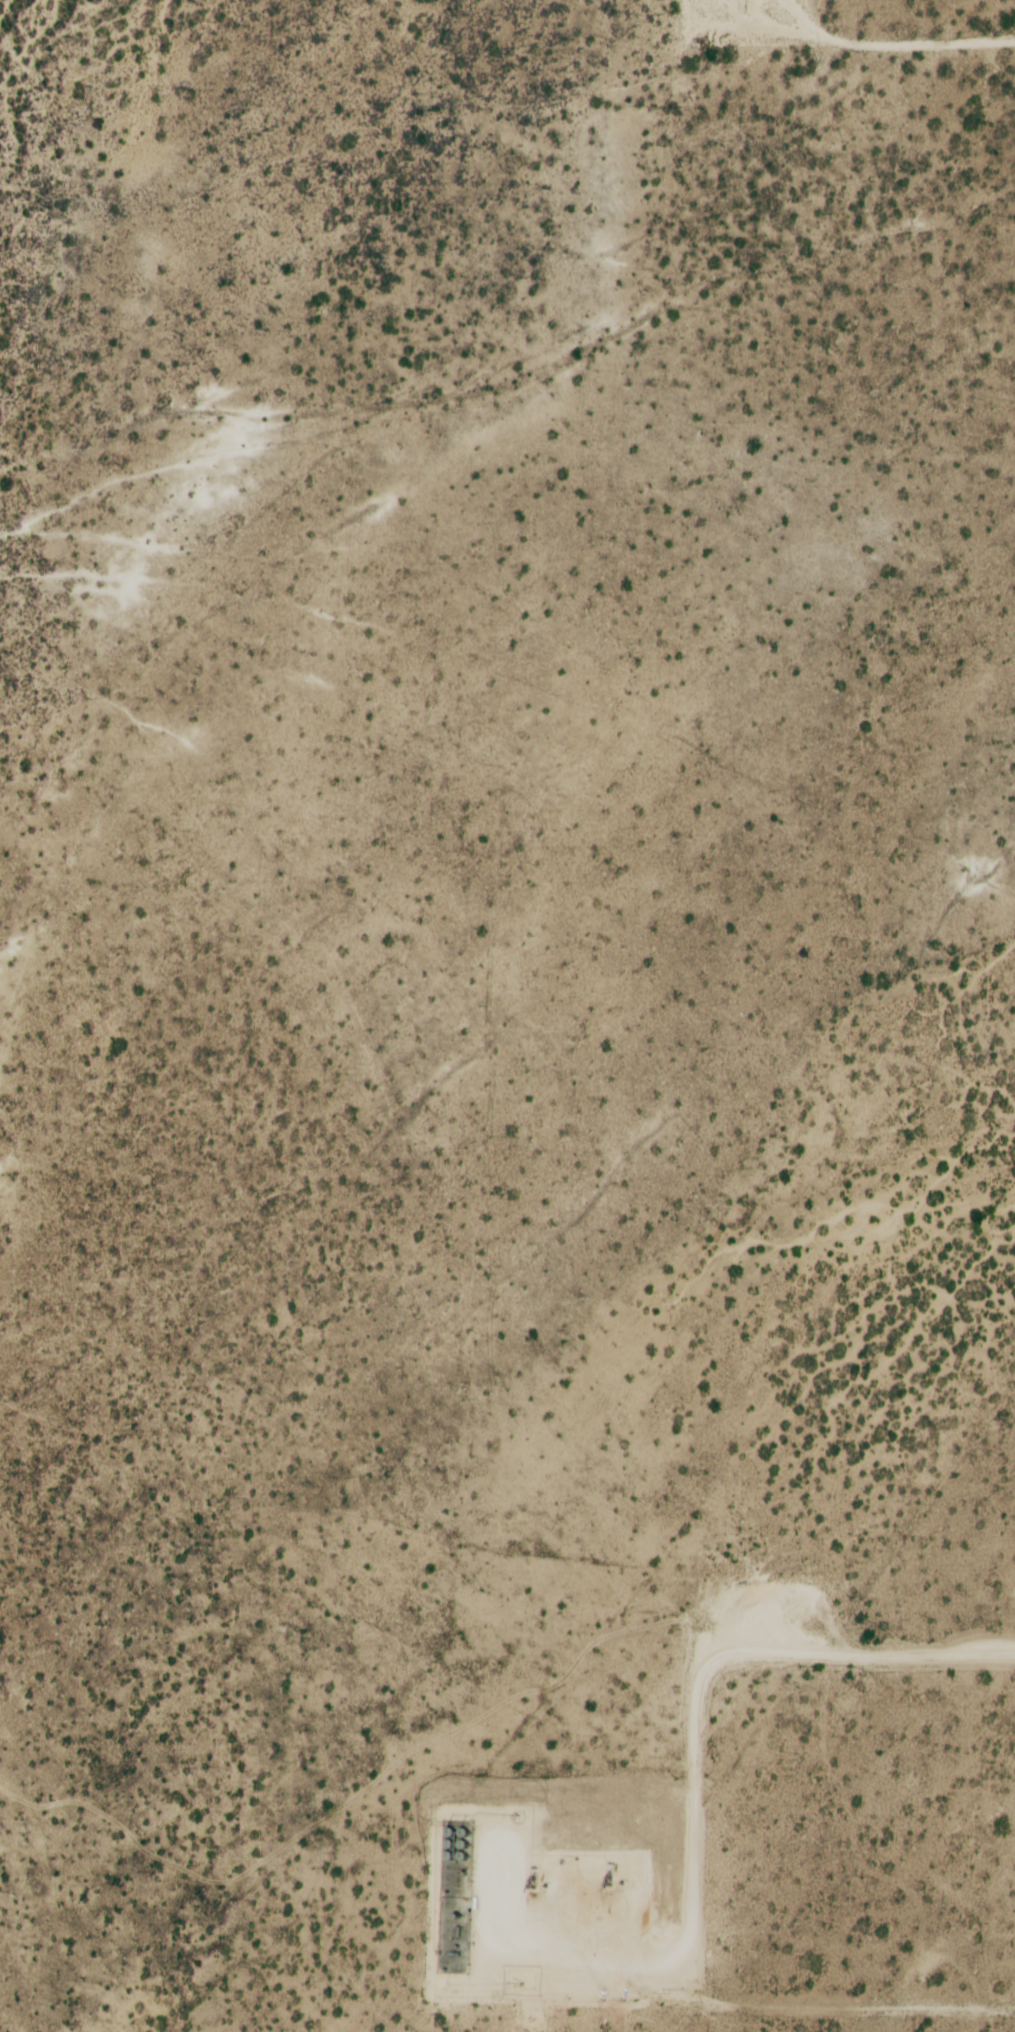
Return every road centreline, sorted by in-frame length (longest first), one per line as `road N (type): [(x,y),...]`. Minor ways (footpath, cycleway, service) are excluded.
road 1 (residential): [(1014,1878),(1009,1653),(988,1633),(852,1628)]

